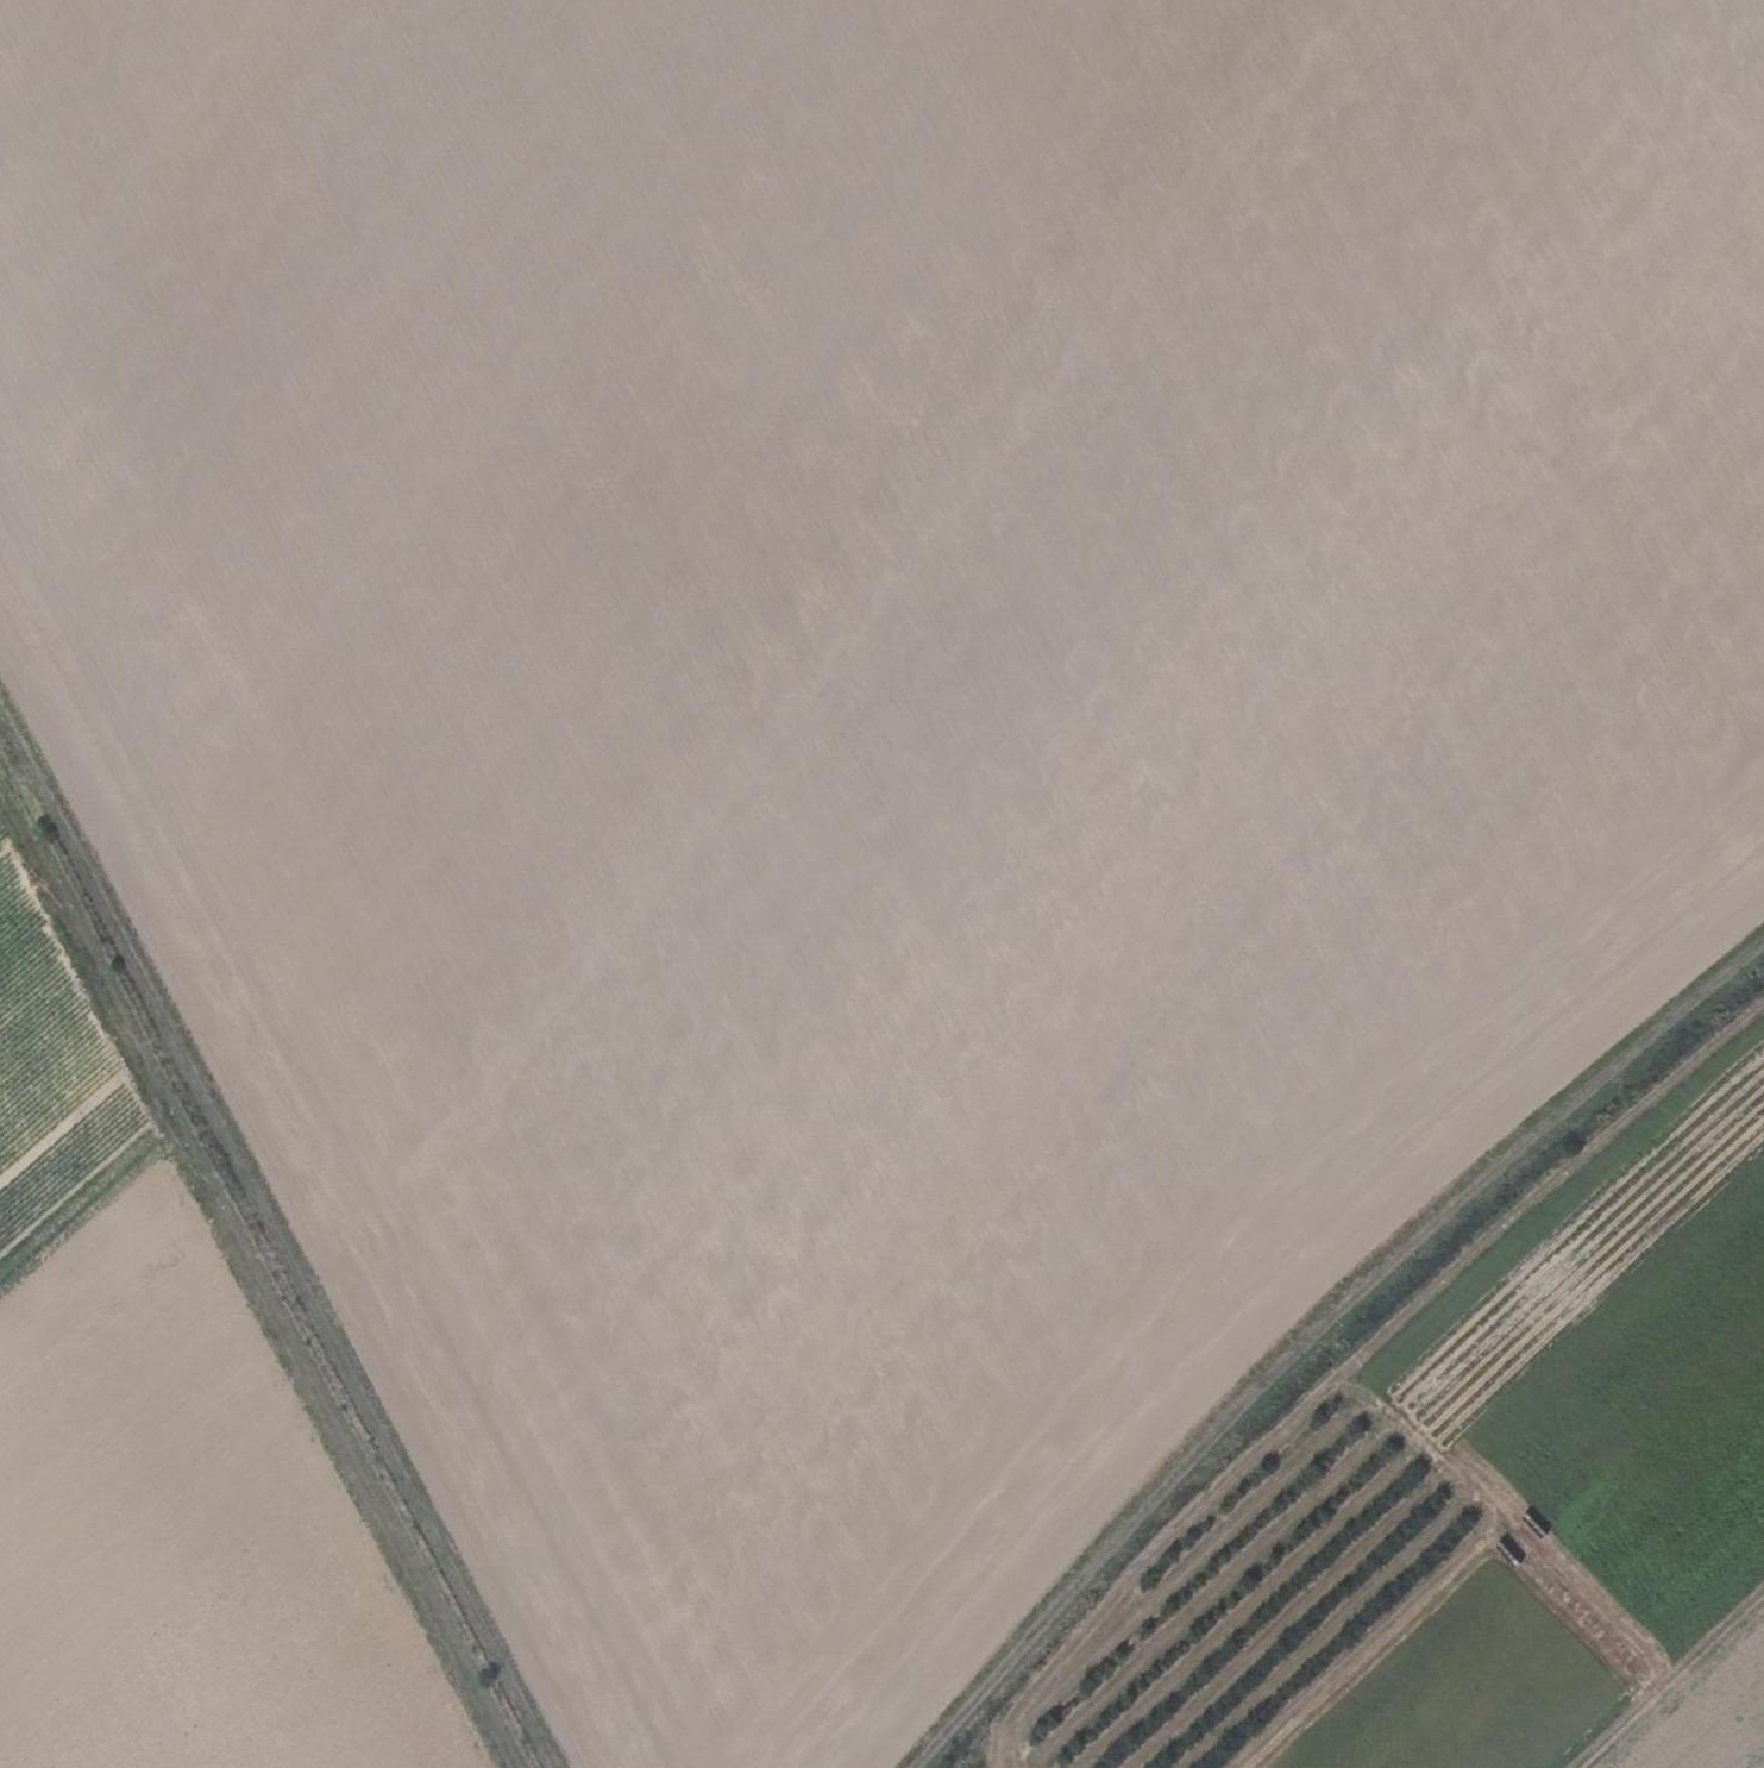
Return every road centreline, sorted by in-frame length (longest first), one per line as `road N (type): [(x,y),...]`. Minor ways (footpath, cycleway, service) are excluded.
road 1 (track): [(906,1767),(1174,1468),(1369,1276),(1763,929)]
road 2 (track): [(0,729),(547,1767)]

